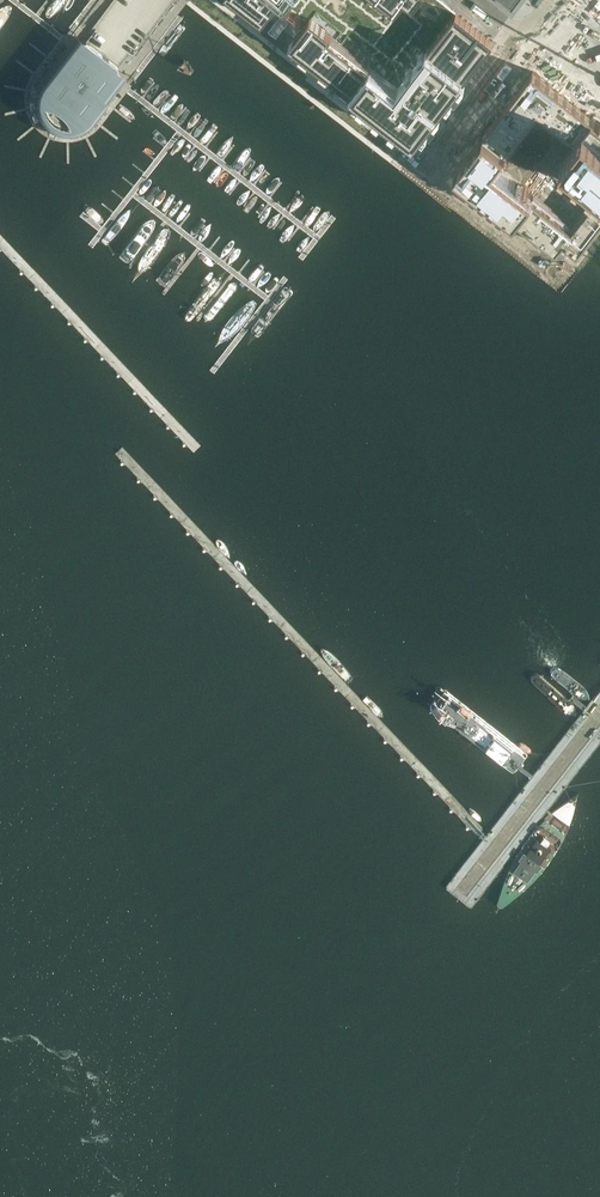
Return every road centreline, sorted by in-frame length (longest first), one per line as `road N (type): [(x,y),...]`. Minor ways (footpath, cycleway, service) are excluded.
road 1 (residential): [(428,162),(525,36)]

